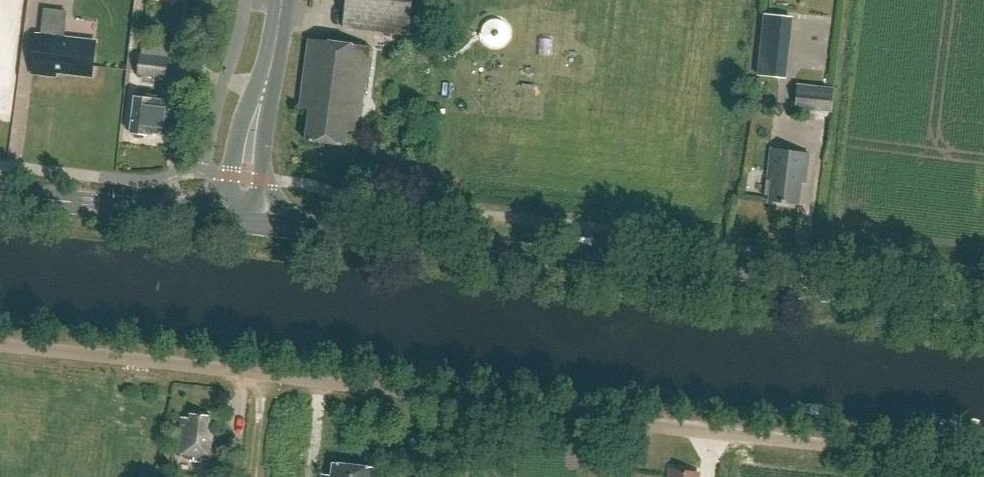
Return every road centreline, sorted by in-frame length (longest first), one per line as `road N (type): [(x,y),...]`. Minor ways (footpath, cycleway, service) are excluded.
road 1 (unclassified): [(983,466),(0,345)]
road 2 (tertiary): [(983,308),(257,218)]
road 3 (tertiary): [(225,216),(0,191)]
road 4 (tertiary): [(272,61),(239,126),(225,216)]
road 5 (tertiary): [(257,218),(272,61)]

